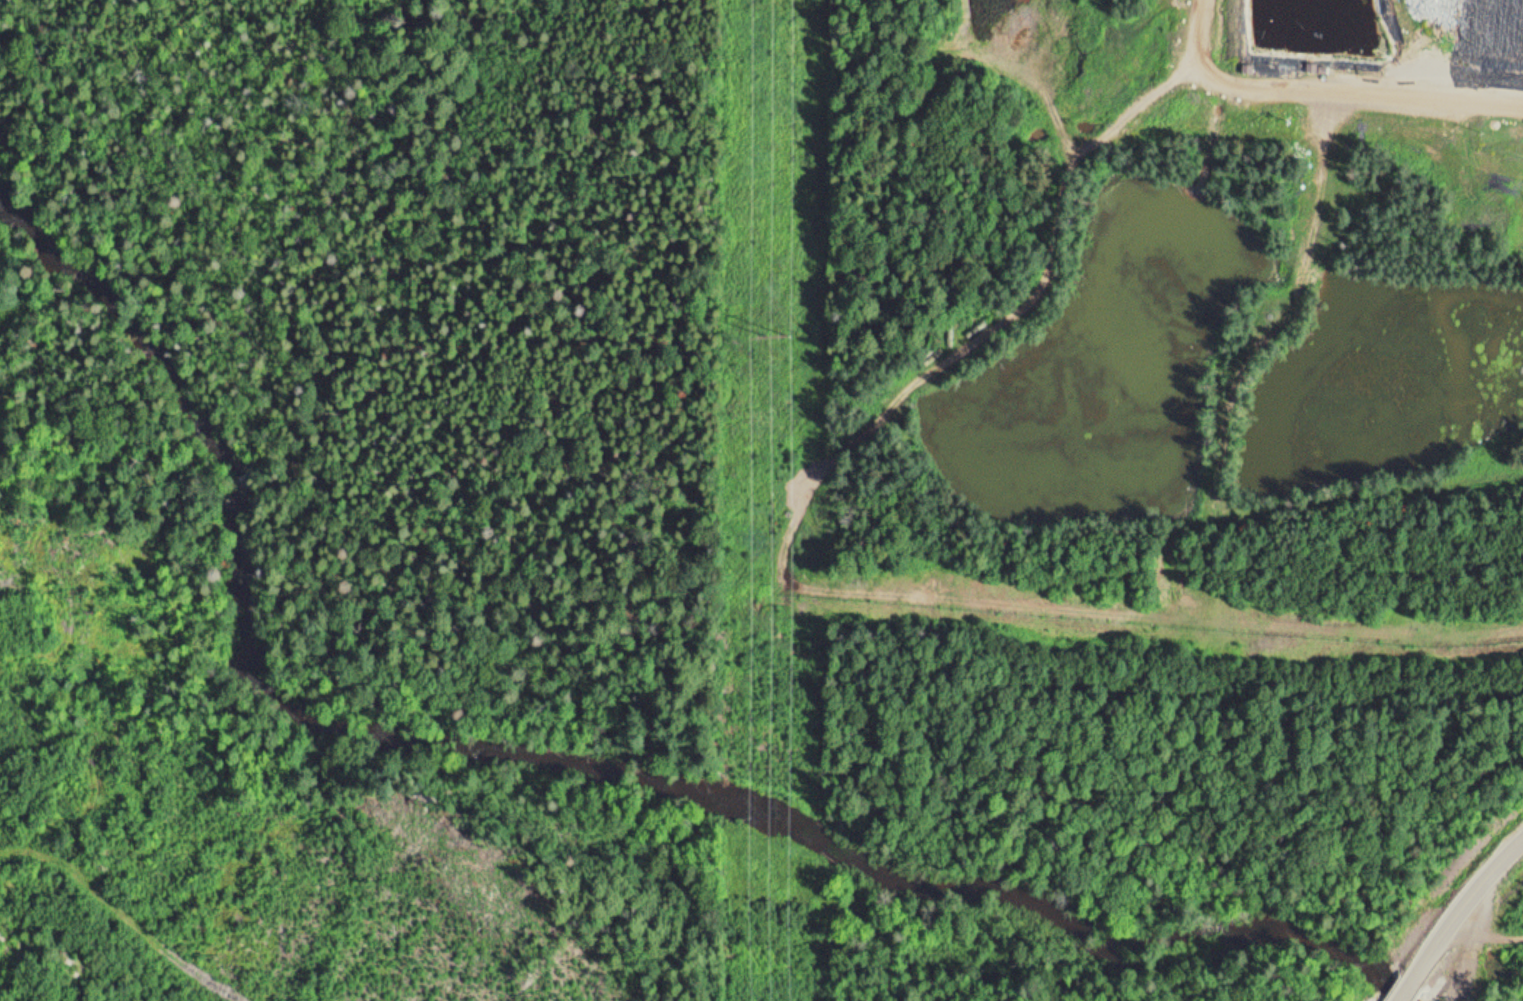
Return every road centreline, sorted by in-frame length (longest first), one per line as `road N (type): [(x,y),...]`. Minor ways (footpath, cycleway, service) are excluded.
road 1 (track): [(1403,1000),(1445,931),(1497,865),(1522,845)]

